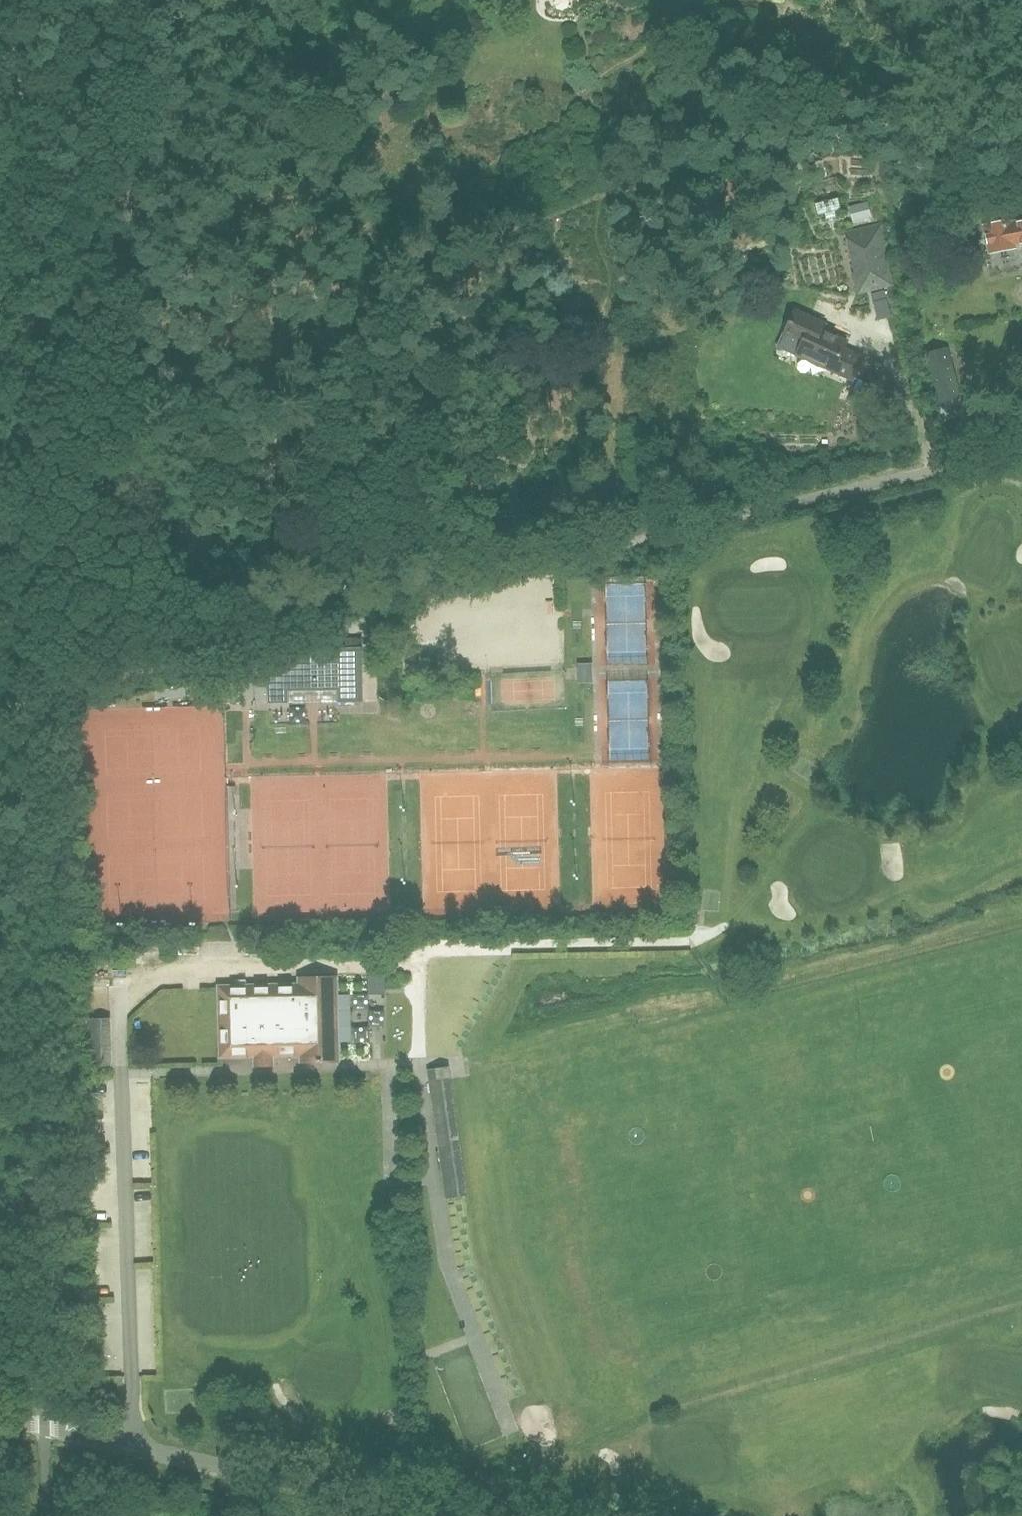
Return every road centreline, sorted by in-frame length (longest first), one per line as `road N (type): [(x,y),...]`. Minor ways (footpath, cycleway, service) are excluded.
road 1 (unclassified): [(403,604),(500,572),(1021,450)]
road 2 (residential): [(439,1515),(0,1417)]

